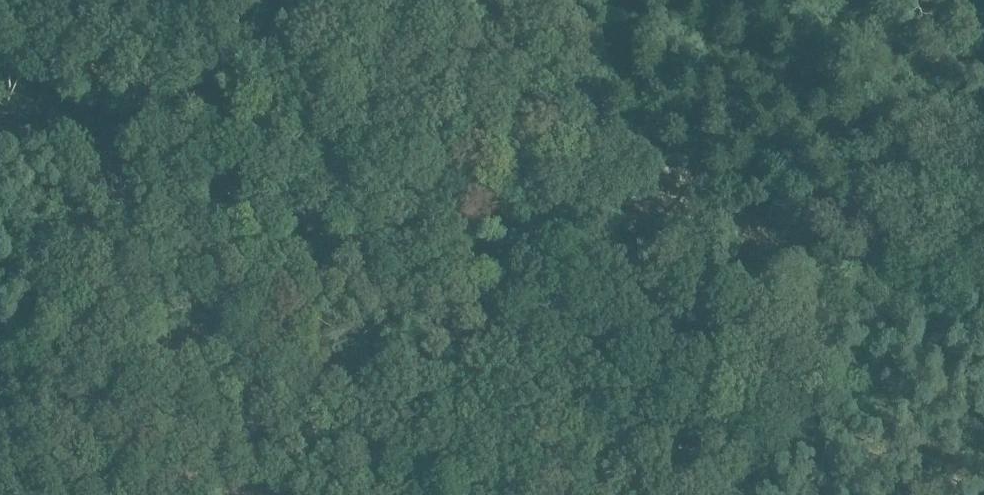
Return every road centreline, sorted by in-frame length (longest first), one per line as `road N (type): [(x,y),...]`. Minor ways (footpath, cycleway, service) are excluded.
road 1 (track): [(491,494),(608,0)]

